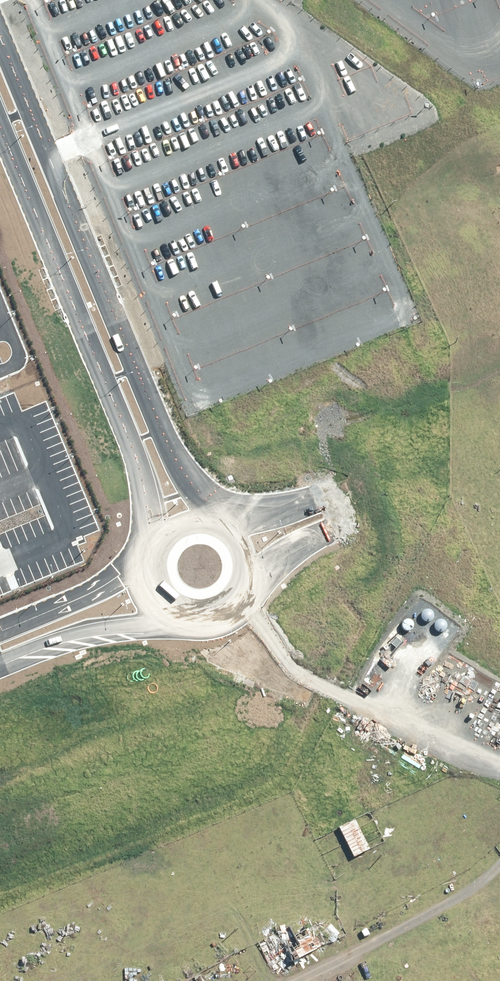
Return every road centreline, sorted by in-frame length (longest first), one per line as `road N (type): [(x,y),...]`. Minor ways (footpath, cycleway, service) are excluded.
road 1 (unclassified): [(0,56),(171,462),(214,522)]
road 2 (unclassified): [(151,557),(141,472),(0,139)]
road 3 (track): [(228,607),(253,622),(291,671),(499,774)]
road 4 (track): [(499,863),(485,882),(286,980)]
road 5 (unclassified): [(343,506),(499,443)]
road 6 (unclassified): [(343,506),(239,595)]
road 7 (unclassified): [(239,595),(213,614),(181,614),(152,585),(151,557)]
road 8 (unclassified): [(221,525),(343,506)]

